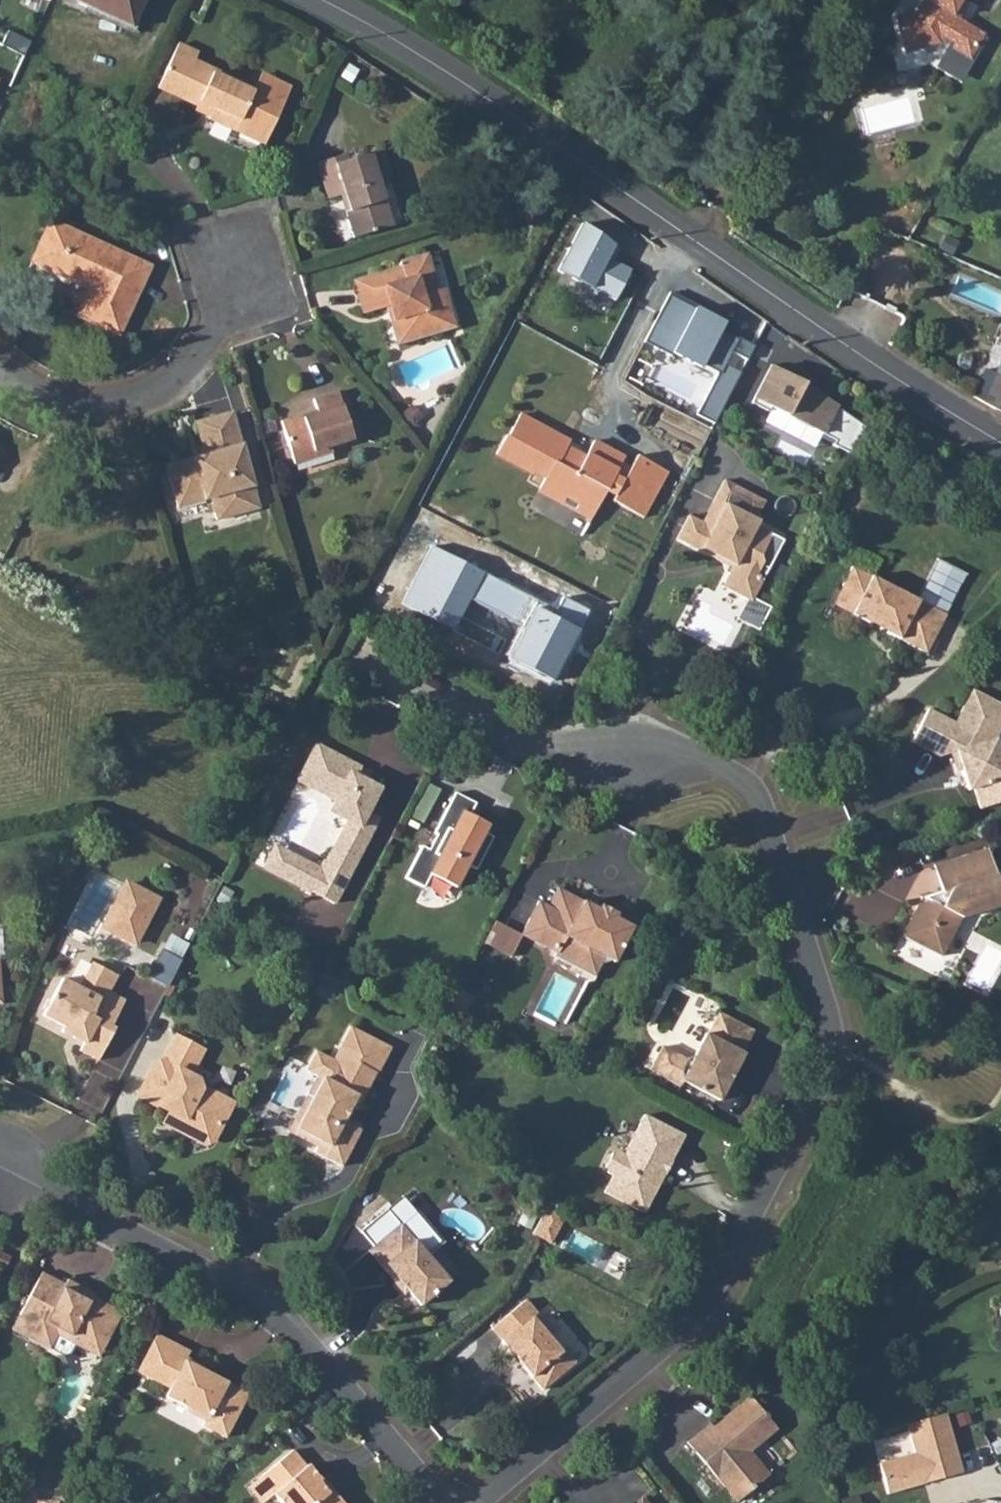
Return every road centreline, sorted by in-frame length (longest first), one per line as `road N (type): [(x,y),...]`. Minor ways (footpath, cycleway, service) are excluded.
road 1 (residential): [(356,659),(528,751),(627,739),(719,766),(747,782),(829,1013),(830,1071),(694,1317),(480,1502)]
road 2 (tertiary): [(324,0),(445,71),(1000,445)]
road 3 (residential): [(0,1166),(285,1318),(440,1502)]
road 4 (residential): [(0,365),(67,400),(141,395),(197,354),(240,260)]

